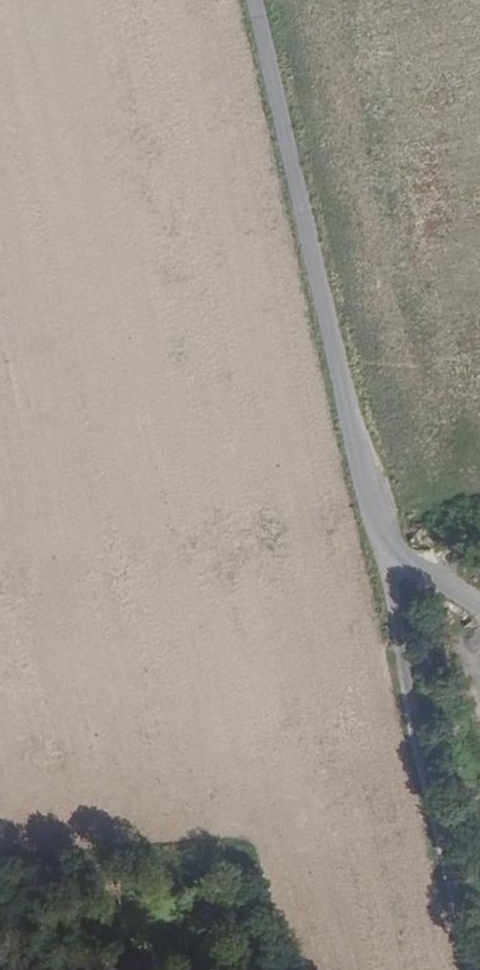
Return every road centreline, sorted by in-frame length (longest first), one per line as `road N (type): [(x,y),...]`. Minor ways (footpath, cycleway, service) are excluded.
road 1 (track): [(379,524),(479,969)]

